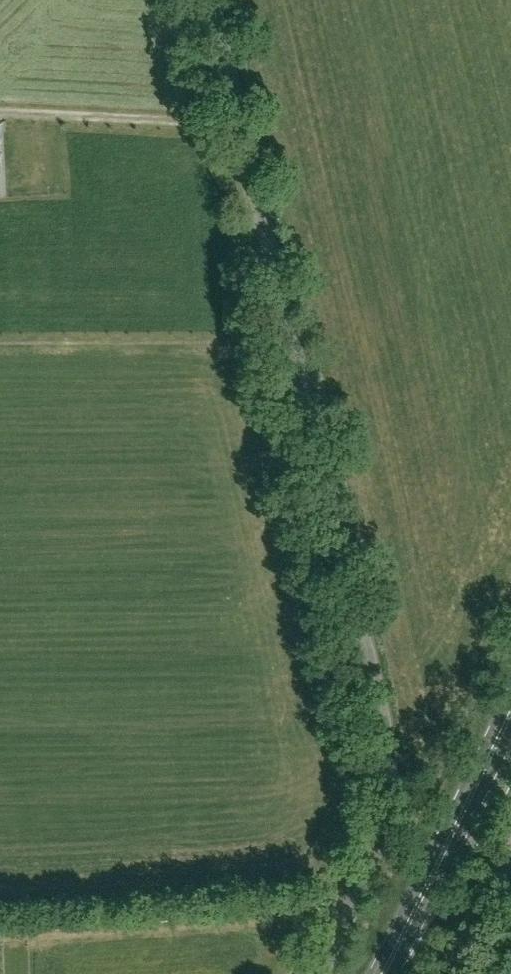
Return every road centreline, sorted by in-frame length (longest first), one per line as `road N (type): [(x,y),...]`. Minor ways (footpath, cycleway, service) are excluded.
road 1 (unclassified): [(317,973),(382,798),(384,735),(211,0)]
road 2 (primary): [(382,973),(510,715)]

